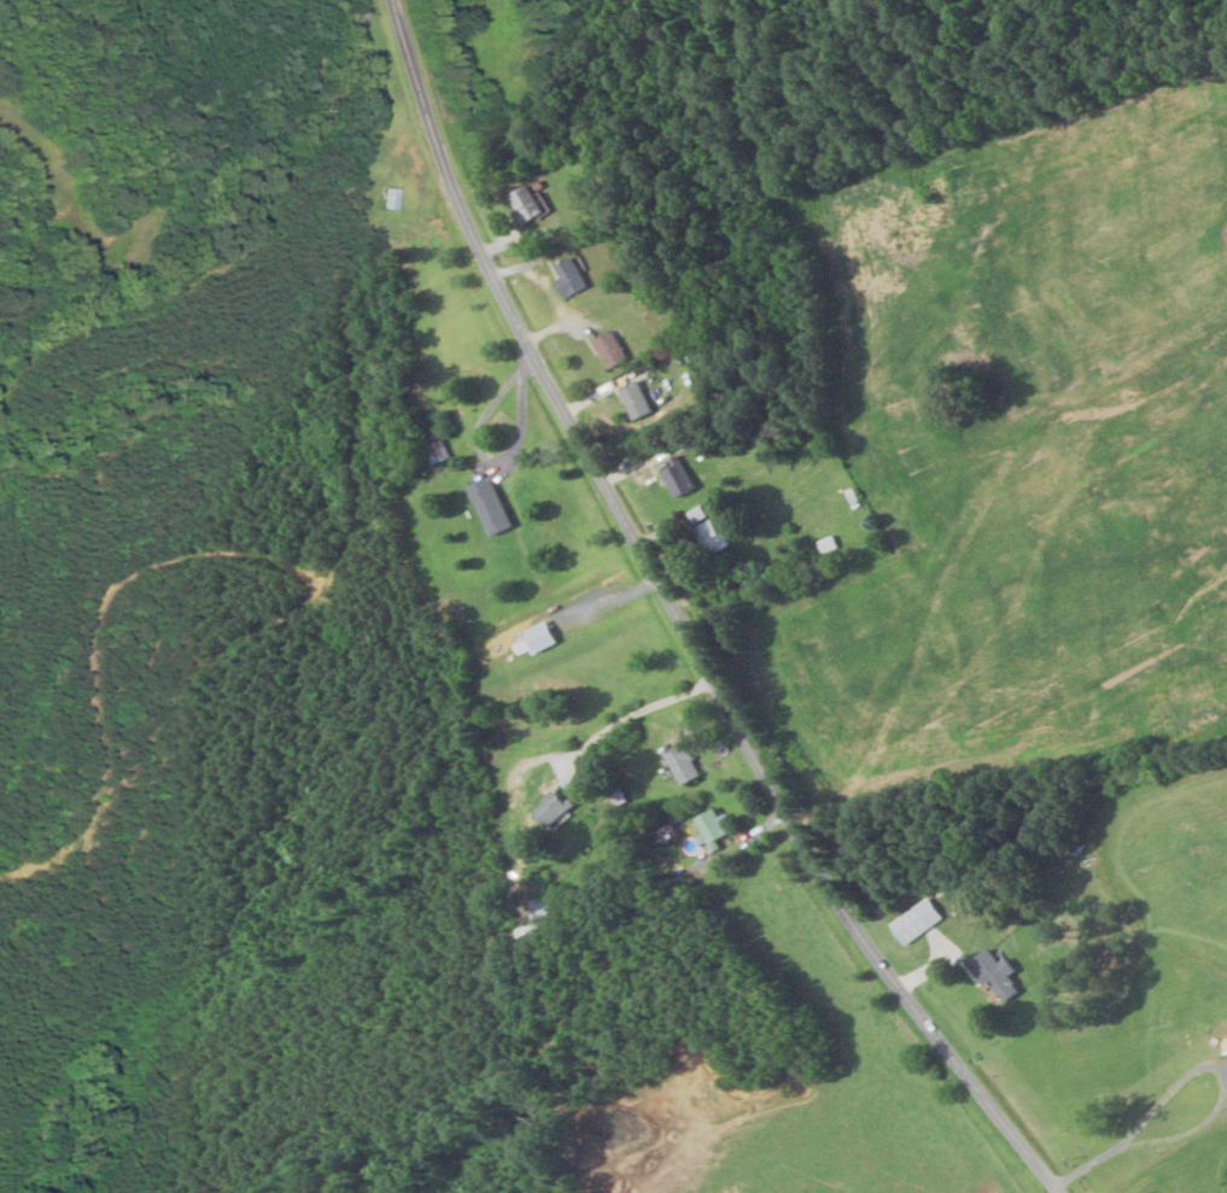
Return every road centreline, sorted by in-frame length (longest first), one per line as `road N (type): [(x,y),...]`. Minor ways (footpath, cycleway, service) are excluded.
road 1 (tertiary): [(1054,1192),(858,937),(761,771),(514,316),(448,168),(397,0)]

